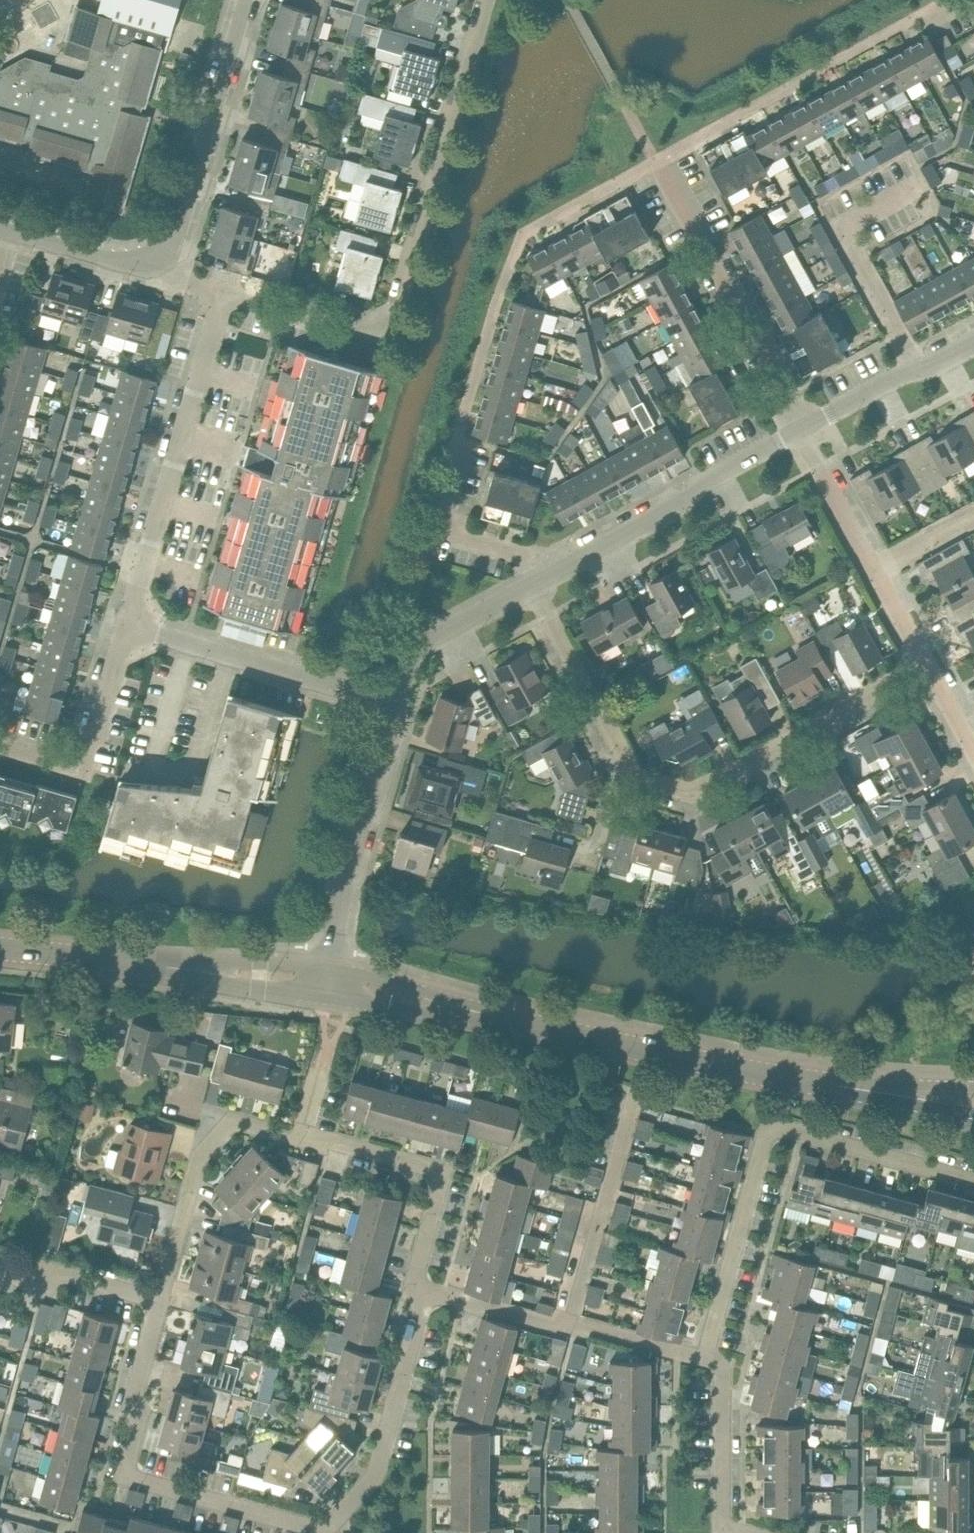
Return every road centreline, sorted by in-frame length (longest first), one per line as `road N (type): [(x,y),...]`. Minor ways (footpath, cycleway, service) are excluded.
road 1 (residential): [(484,0),(387,324),(364,334),(226,292)]
road 2 (residential): [(704,1356),(765,1135),(783,1127),(973,1180)]
road 3 (tertiary): [(889,1092),(460,1008)]
road 4 (residential): [(323,1529),(128,1473),(135,1394),(158,1302)]
road 5 (residential): [(128,624),(226,292)]
road 6 (residential): [(919,665),(689,793),(638,775)]
road 7 (residential): [(808,427),(664,160)]
road 8 (residential): [(565,568),(808,427)]
road 9 (residential): [(395,703),(128,624)]
road 10 (residential): [(337,969),(347,868),(395,703)]
road 11 (residential): [(163,258),(181,227),(246,0)]
road 12 (residential): [(158,1302),(199,1157),(230,1124),(302,1139)]
road 13 (residential): [(302,1139),(443,1172),(417,1274),(423,1291)]
road 14 (residential): [(323,1529),(380,1463),(423,1291)]
road 15 (residential): [(918,371),(842,229),(914,191)]
road 16 (residential): [(564,1320),(634,1098)]
road 17 (residential): [(0,740),(78,762),(94,752),(128,624)]
road 18 (residential): [(638,775),(535,584)]
road 19 (residential): [(747,1532),(722,1520),(720,1365),(704,1356)]
road 20 (tertiary): [(195,967),(0,948)]
road 21 (residential): [(395,703),(412,655),(535,584)]
road 22 (residential): [(878,576),(808,427)]
road 23 (residential): [(158,1302),(66,1278),(0,1273)]
road 24 (residential): [(7,232),(118,261),(163,258)]
road 25 (residential): [(564,1320),(544,1324),(423,1291)]
road 26 (tertiary): [(195,967),(234,983),(335,1001)]
road 27 (residential): [(704,1356),(564,1320)]
road 28 (tertiary): [(337,969),(244,961),(195,967)]
road 29 (tertiary): [(460,1008),(424,989),(337,969)]
road 30 (residential): [(565,568),(442,530)]
road 31 (tertiary): [(335,1001),(416,1013),(460,1008)]
road 32 (residential): [(808,427),(918,371)]

